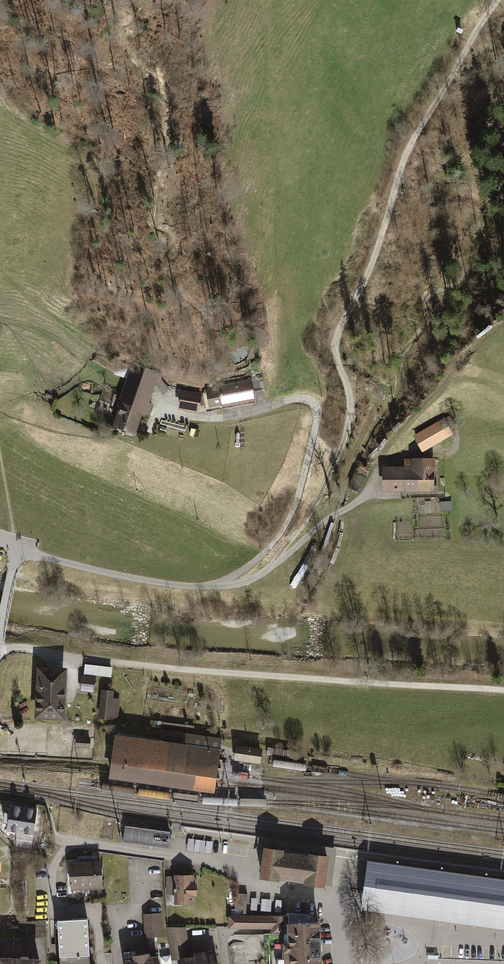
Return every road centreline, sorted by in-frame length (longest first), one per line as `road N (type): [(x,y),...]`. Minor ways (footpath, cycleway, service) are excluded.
road 1 (track): [(270,568),(340,452),(350,406),(336,337),(408,161),(497,0)]
road 2 (track): [(503,690),(0,649)]
road 3 (residential): [(154,402),(189,417),(293,399),(315,407),(286,522),(265,551),(213,587)]
road 4 (residential): [(56,839),(216,864),(256,885),(322,898),(340,917),(342,963)]
road 5 (residential): [(17,550),(134,578),(213,587)]
road 6 (residential): [(213,587),(262,573),(371,487)]

